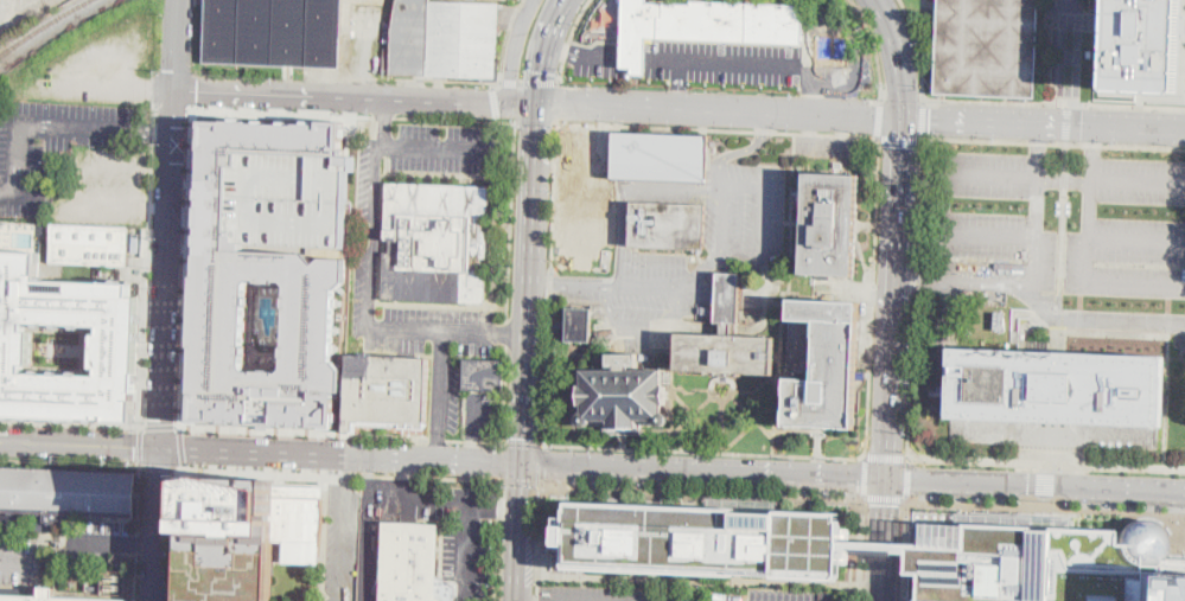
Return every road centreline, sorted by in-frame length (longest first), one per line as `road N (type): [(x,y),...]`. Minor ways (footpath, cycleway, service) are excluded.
road 1 (secondary): [(1184,132),(537,106)]
road 2 (secondary): [(522,463),(890,478)]
road 3 (tertiary): [(161,450),(177,89)]
road 4 (tertiary): [(161,450),(522,463)]
road 5 (tertiary): [(537,106),(177,89)]
road 6 (primary): [(890,478),(900,120)]
road 7 (primary): [(537,106),(522,463)]
road 8 (secondary): [(890,478),(1184,492)]
road 9 (tertiary): [(0,441),(161,450)]
road 10 (tertiary): [(155,600),(161,450)]
road 11 (primary): [(522,463),(516,600)]
road 12 (primary): [(900,120),(899,62),(878,0)]
road 13 (primary): [(884,600),(890,478)]

